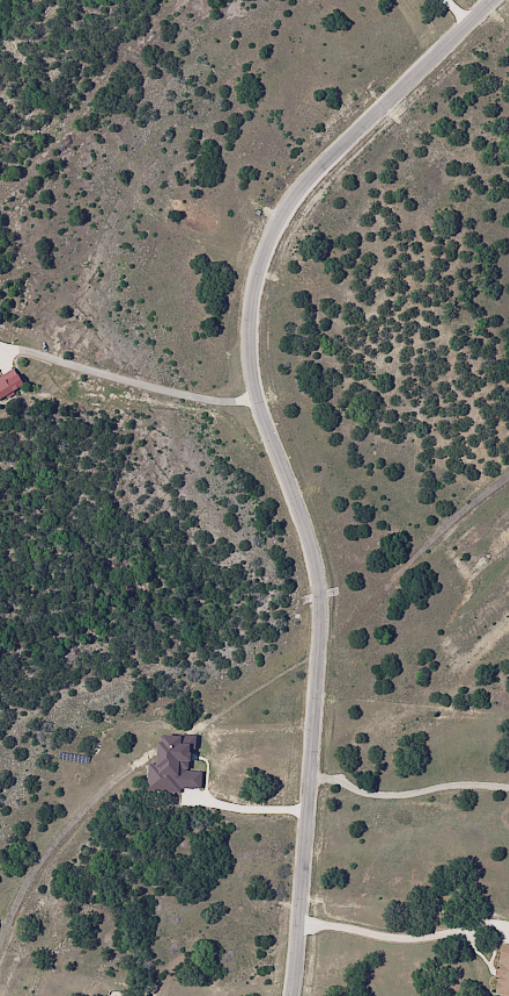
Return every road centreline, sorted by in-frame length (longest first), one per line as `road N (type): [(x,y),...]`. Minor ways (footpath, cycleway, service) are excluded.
road 1 (residential): [(293,995),(319,568),(265,424),(245,344),(259,262),(291,198),(491,0)]

